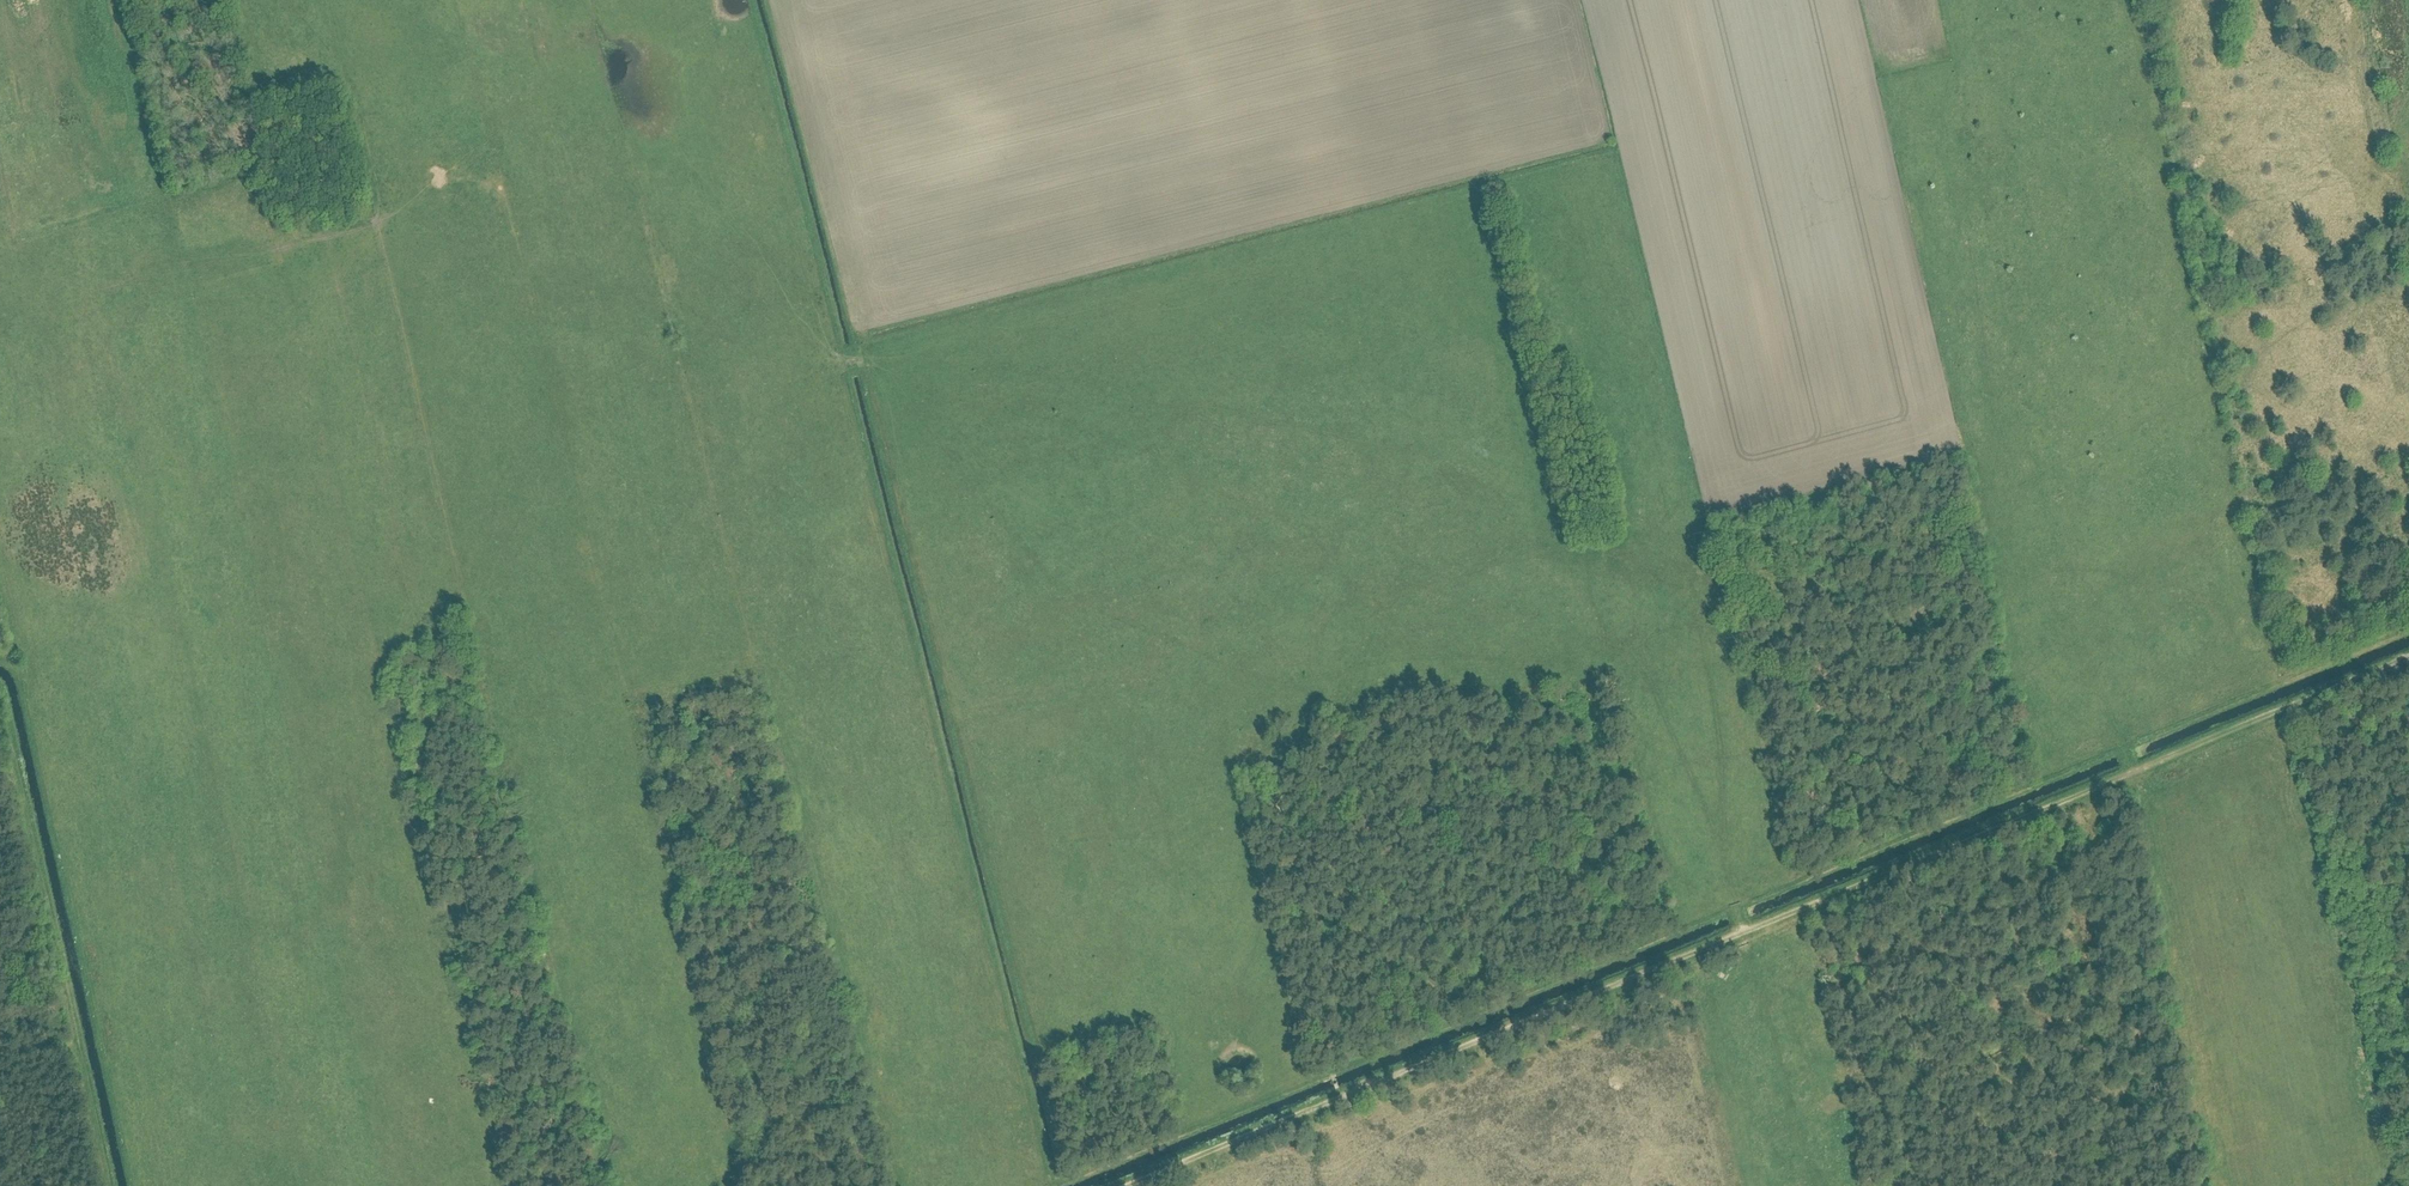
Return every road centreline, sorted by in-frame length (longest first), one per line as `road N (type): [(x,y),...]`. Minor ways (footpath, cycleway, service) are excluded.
road 1 (track): [(1131,1185),(2408,661)]
road 2 (track): [(0,723),(104,1185)]

